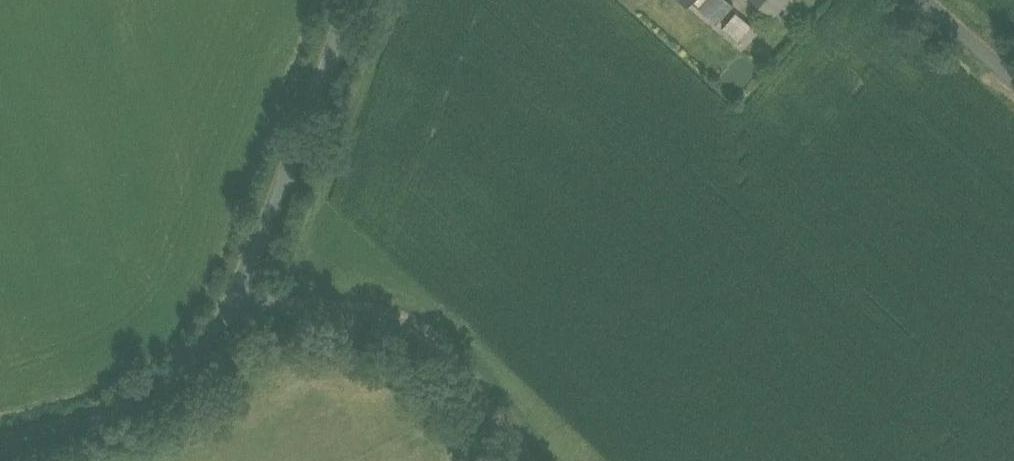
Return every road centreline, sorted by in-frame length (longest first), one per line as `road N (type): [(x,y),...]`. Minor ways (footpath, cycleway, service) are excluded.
road 1 (residential): [(0,455),(120,419),(188,372),(247,305),(362,0)]
road 2 (residential): [(1013,80),(923,0)]

